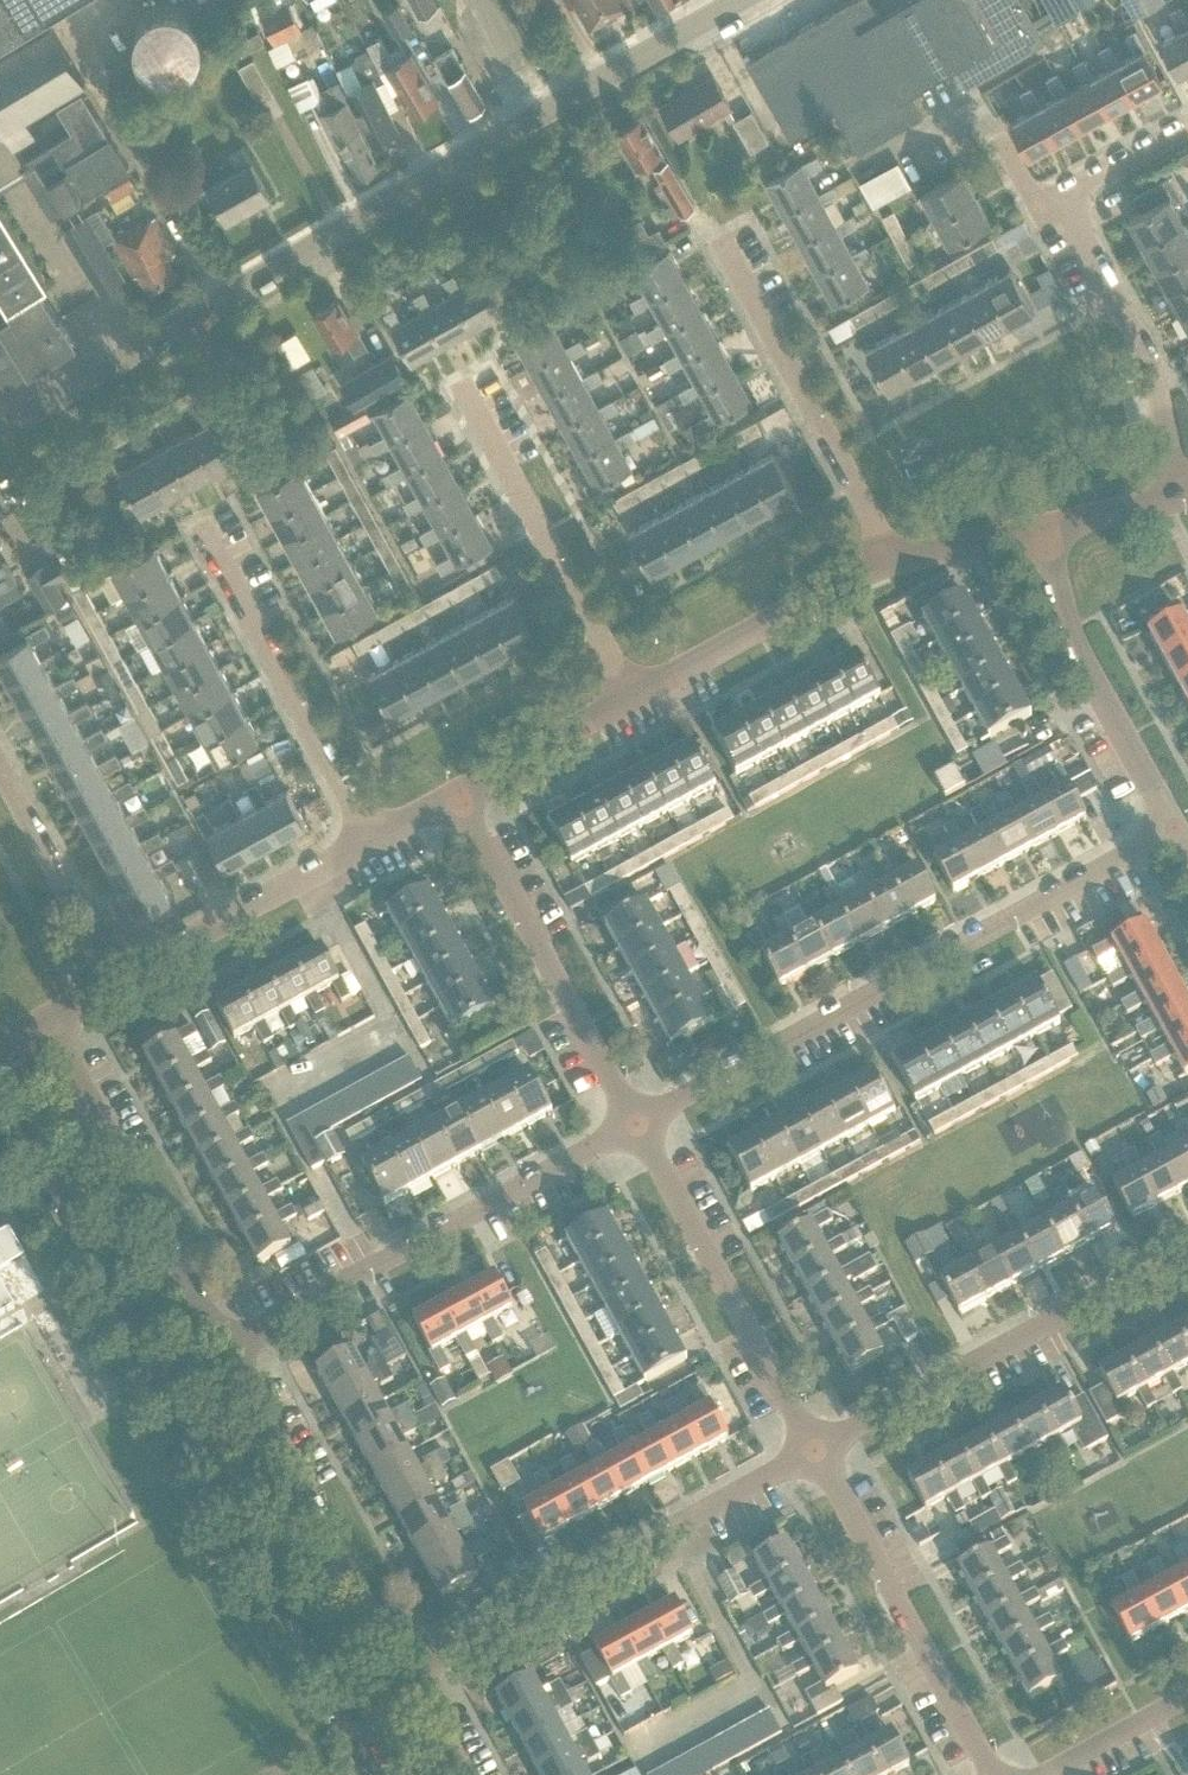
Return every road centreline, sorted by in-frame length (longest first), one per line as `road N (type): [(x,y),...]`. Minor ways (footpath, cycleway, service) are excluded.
road 1 (tertiary): [(0,432),(738,0)]
road 2 (residential): [(376,1774),(0,1089)]
road 3 (residential): [(637,1123),(1172,833)]
road 4 (residential): [(227,1351),(637,1123)]
road 5 (residential): [(1176,497),(1134,332),(1072,226),(1070,191),(1095,166),(1187,117)]
road 6 (residential): [(404,1676),(812,1448)]
road 7 (residential): [(812,1448),(1187,1248)]
road 8 (residential): [(227,1351),(46,1021)]
road 9 (residential): [(637,1123),(457,794)]
road 10 (residential): [(994,1774),(812,1448)]
road 11 (residential): [(404,1676),(227,1351)]
road 12 (residential): [(812,1448),(637,1123)]
road 13 (residential): [(361,842),(193,527)]
road 14 (residential): [(884,560),(717,247)]
road 15 (residential): [(631,696),(462,390)]
road 16 (residential): [(1172,833),(1078,660),(1036,537)]
road 17 (residential): [(110,982),(361,842)]
road 18 (residential): [(631,696),(884,560)]
road 19 (residential): [(110,982),(0,781)]
road 20 (residential): [(457,794),(631,696)]
road 21 (residential): [(1046,1774),(1187,1697)]
road 22 (residential): [(884,560),(1036,537)]
road 23 (residential): [(1036,537),(1176,497)]

